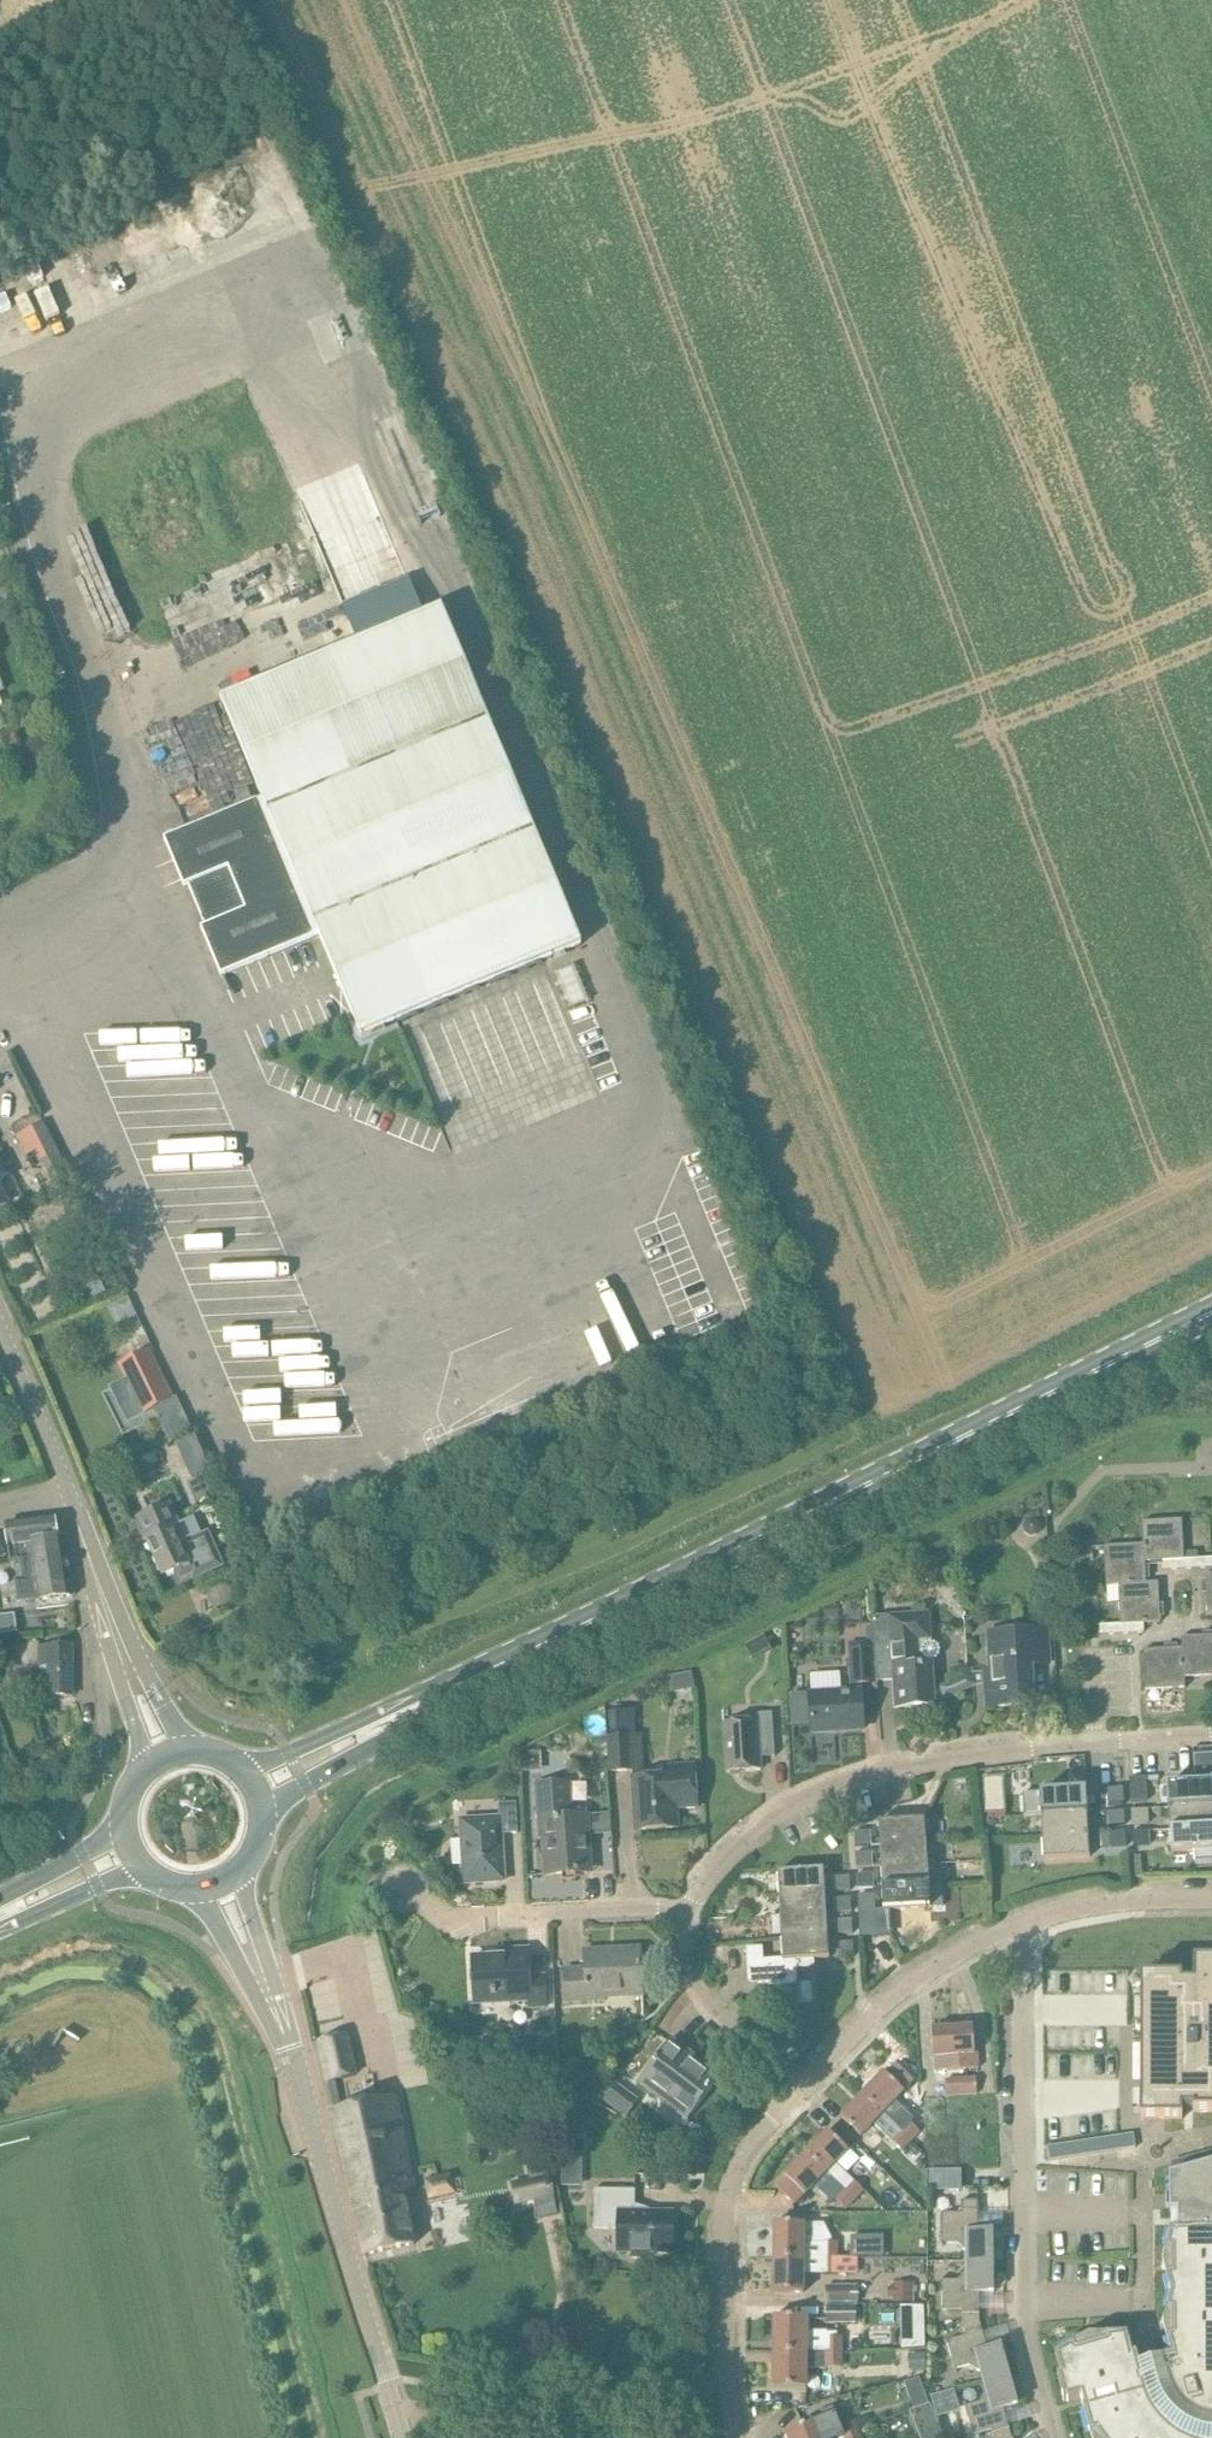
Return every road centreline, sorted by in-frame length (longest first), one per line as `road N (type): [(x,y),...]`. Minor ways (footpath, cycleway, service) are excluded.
road 1 (primary): [(417,1709),(1211,1313)]
road 2 (residential): [(689,1909),(725,1853),(777,1808),(892,1766),(992,1742),(1211,1734)]
road 3 (residential): [(1055,2437),(1023,2301),(1023,1940),(1016,1925)]
road 4 (tertiary): [(405,2437),(289,2049),(261,1980)]
road 5 (residential): [(738,2437),(727,2388),(731,2184),(744,2151),(798,2090)]
road 6 (tertiary): [(118,1643),(68,1489),(0,1333)]
road 7 (residential): [(689,1909),(447,1919),(403,1888)]
road 8 (residential): [(798,2090),(928,1969),(1016,1925)]
road 9 (residential): [(798,2090),(694,1985),(689,1909)]
road 10 (residential): [(1016,1925),(1116,1902),(1211,1899)]
road 11 (primary): [(417,1709),(241,1769)]
road 12 (primary): [(264,1813),(366,1753),(417,1709)]
road 13 (primary): [(0,1921),(144,1872)]
road 14 (primary): [(122,1828),(0,1904)]
road 15 (tertiary): [(195,1750),(118,1643)]
road 16 (tertiary): [(118,1643),(121,1688),(145,1769)]

